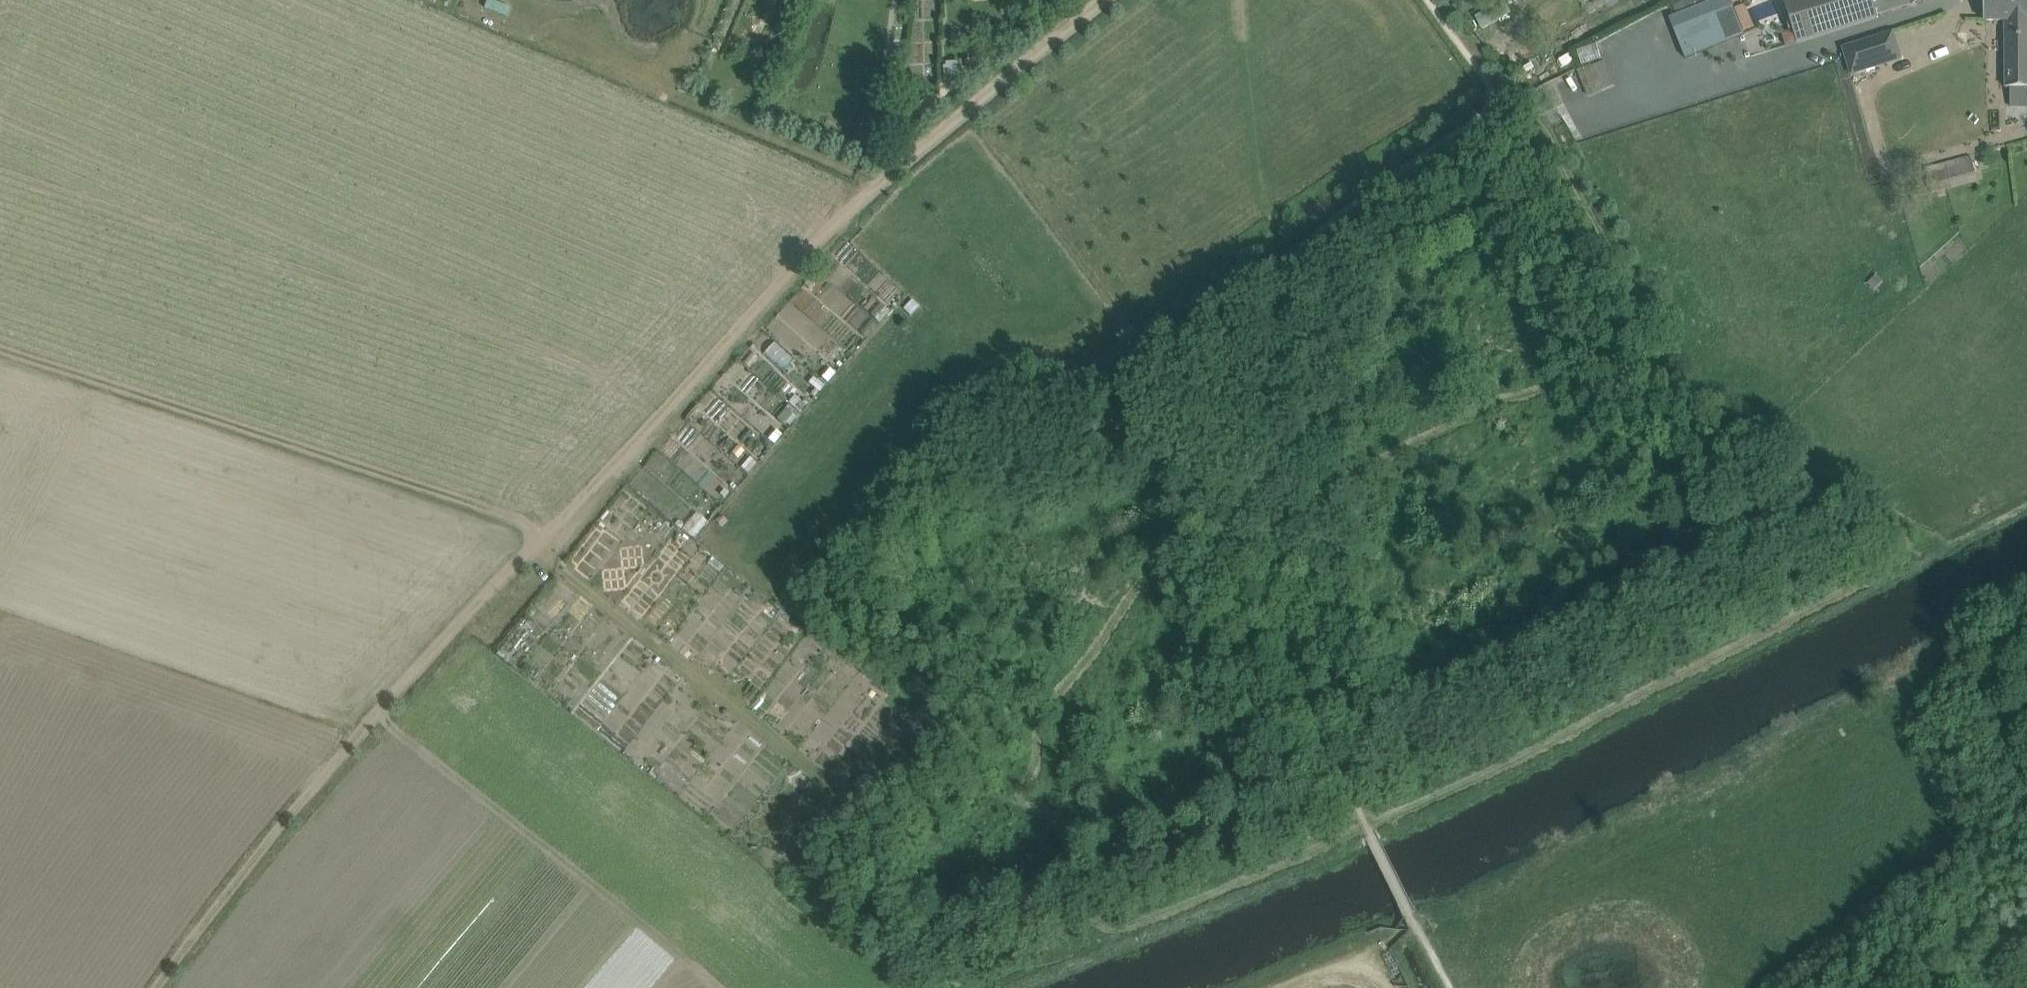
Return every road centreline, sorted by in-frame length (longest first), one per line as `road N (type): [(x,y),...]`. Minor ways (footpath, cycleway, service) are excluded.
road 1 (track): [(1106,0),(875,187),(382,713),(171,987)]

